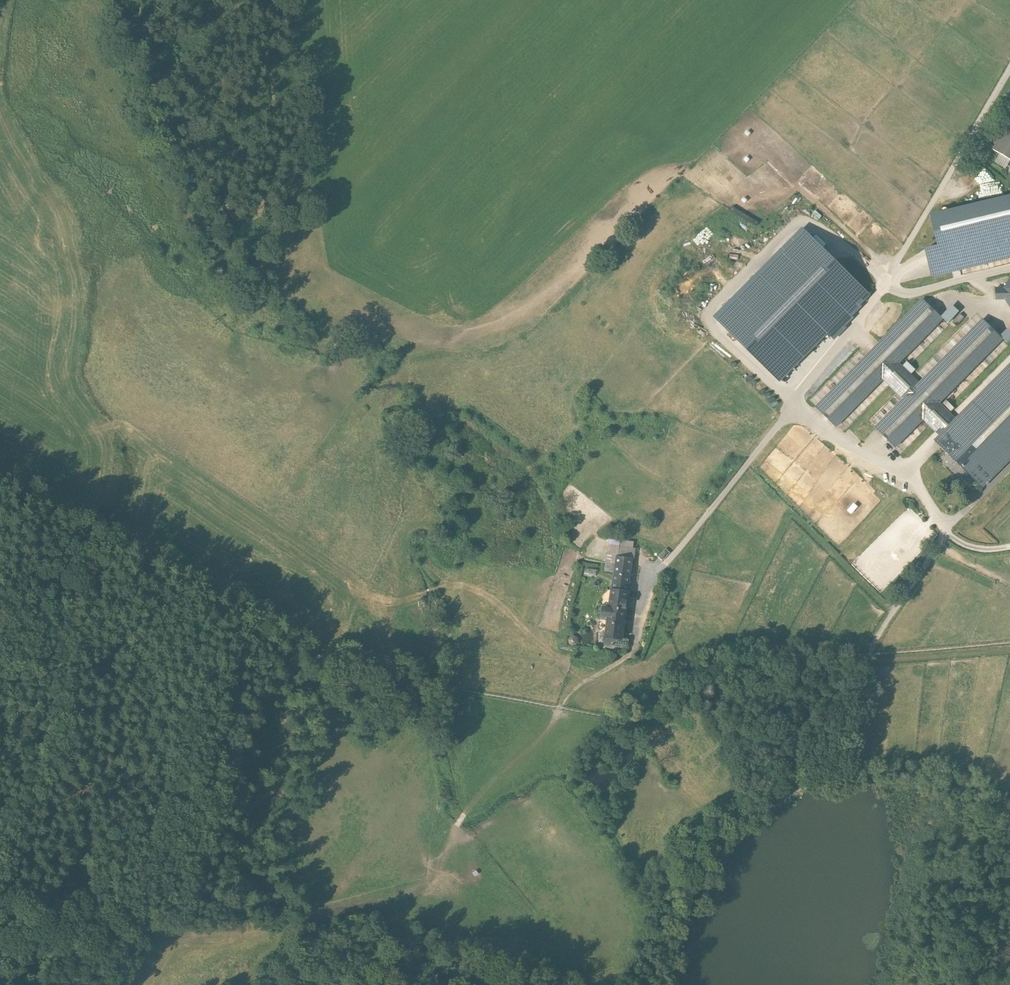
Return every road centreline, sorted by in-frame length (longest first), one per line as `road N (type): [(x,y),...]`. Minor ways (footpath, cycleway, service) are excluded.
road 1 (track): [(256,615),(257,629),(205,721),(0,941)]
road 2 (track): [(670,984),(694,892),(722,842),(754,812)]
road 3 (track): [(870,655),(1009,643)]

